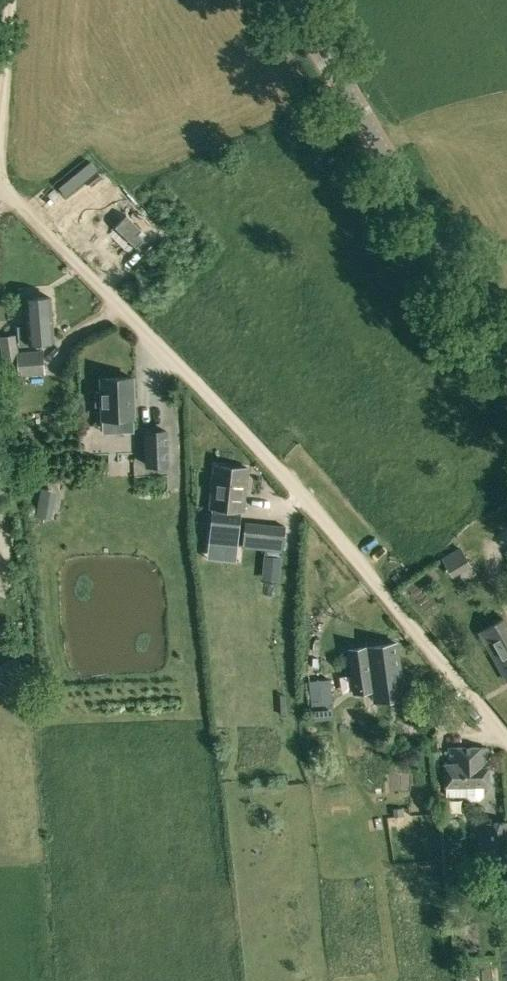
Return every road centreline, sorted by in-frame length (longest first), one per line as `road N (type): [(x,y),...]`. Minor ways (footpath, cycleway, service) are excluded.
road 1 (track): [(506,742),(291,487),(0,181)]
road 2 (secondary): [(506,364),(291,0)]

